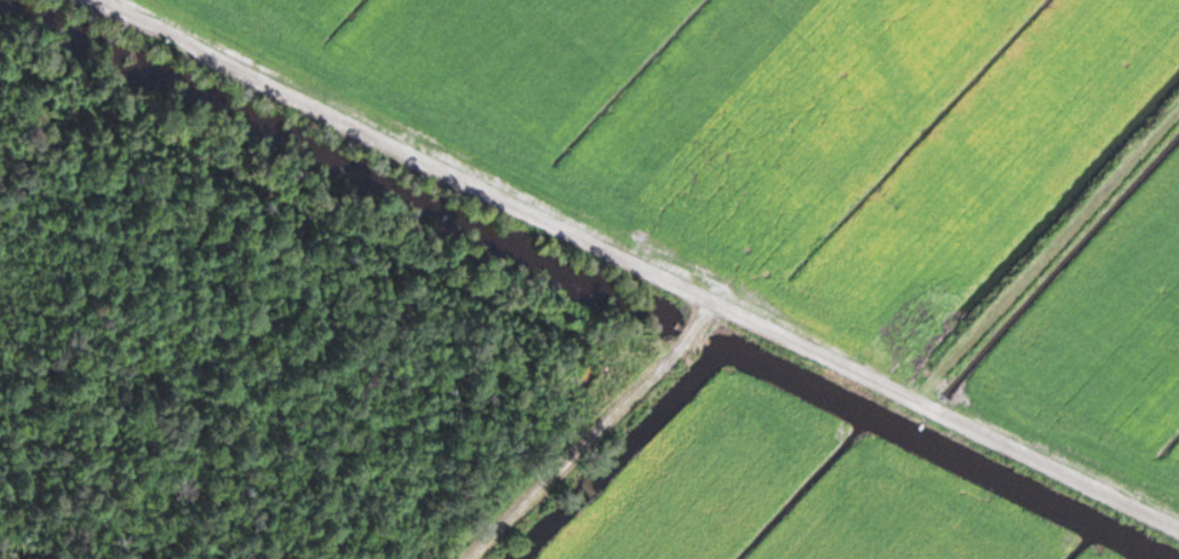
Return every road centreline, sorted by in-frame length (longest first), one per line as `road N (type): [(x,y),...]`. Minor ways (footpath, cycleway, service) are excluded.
road 1 (residential): [(1178,523),(709,305),(91,0)]
road 2 (track): [(916,402),(1178,115)]
road 3 (residential): [(461,558),(683,342),(709,305)]

